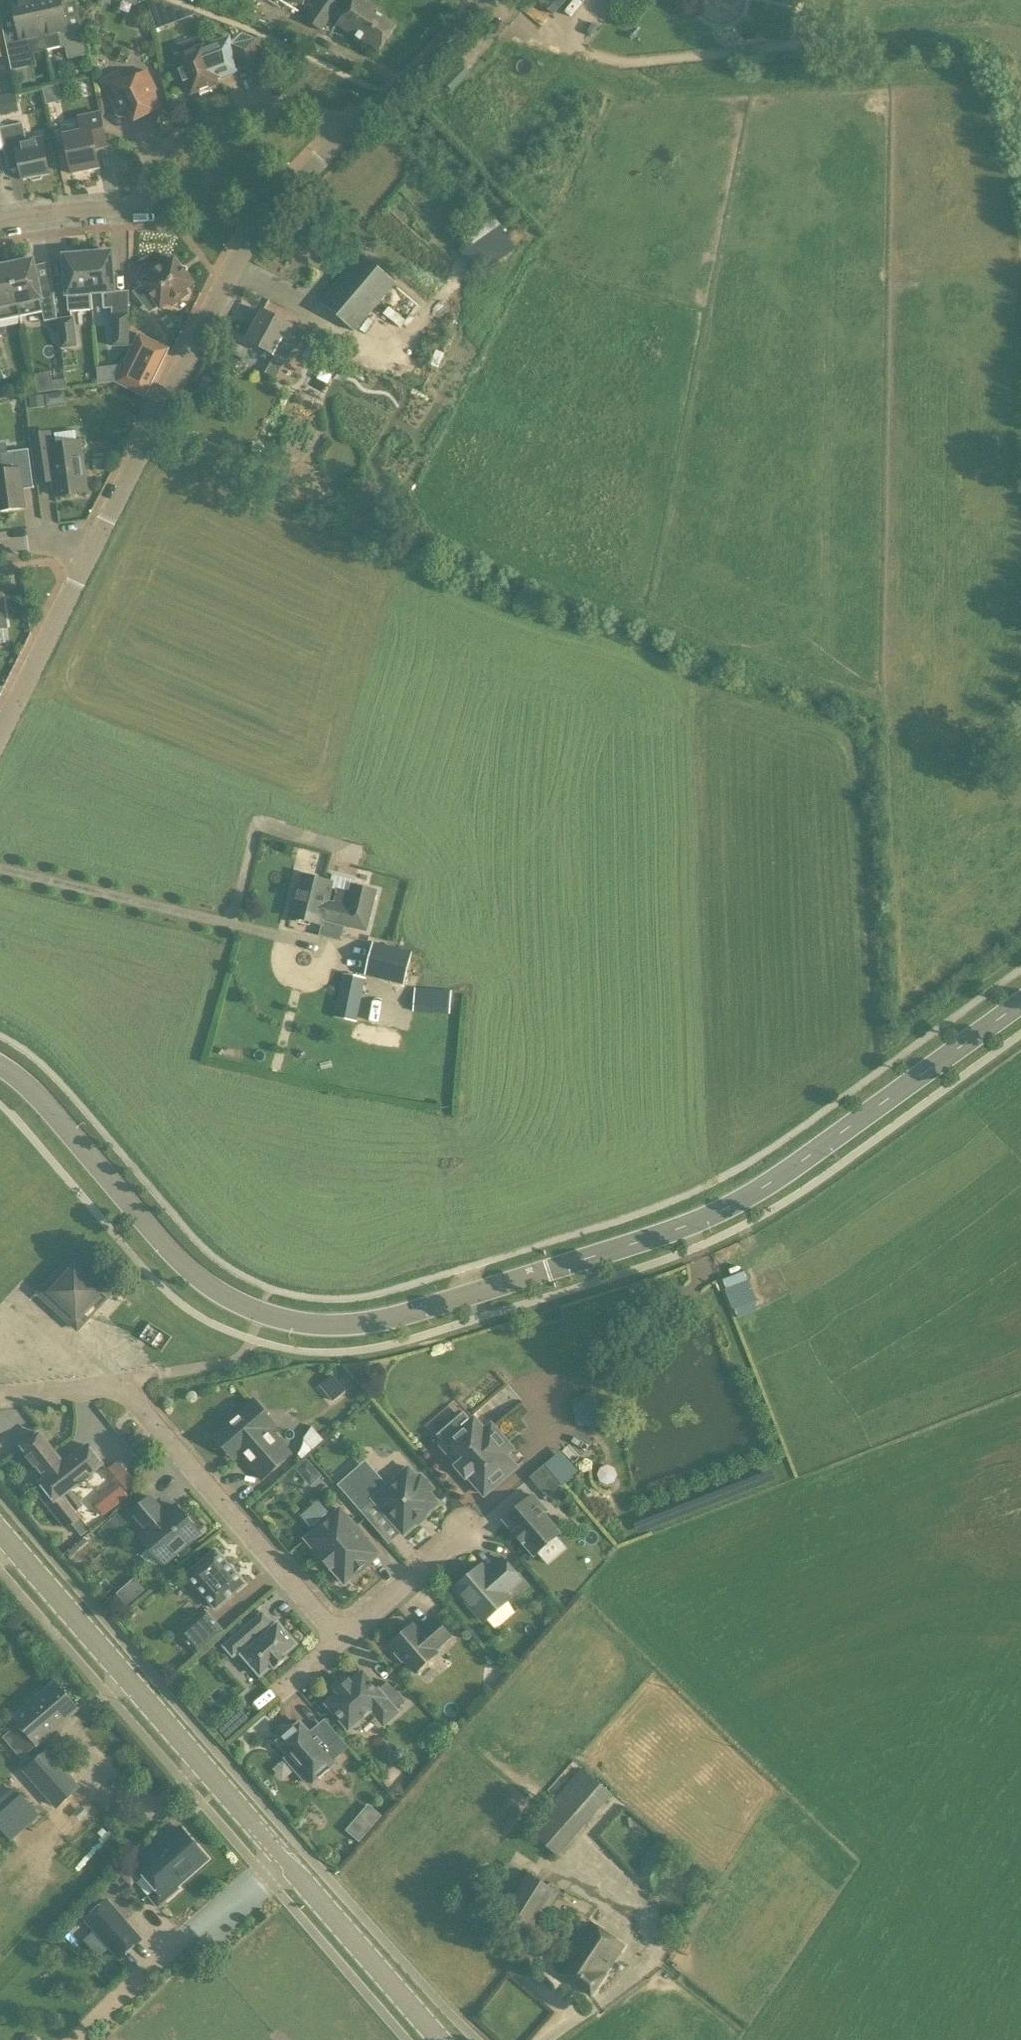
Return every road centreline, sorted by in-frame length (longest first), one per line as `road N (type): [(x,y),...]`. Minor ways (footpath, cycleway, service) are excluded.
road 1 (tertiary): [(0,1065),(33,1092),(204,1282),(282,1319),(342,1325),(406,1316),(689,1227),(830,1143),(1020,1002)]
road 2 (unknown): [(61,686),(509,870),(544,1225)]
road 3 (residential): [(98,537),(244,248),(339,137)]
road 4 (residential): [(0,1397),(124,1387),(340,1639)]
road 5 (secondary): [(284,1858),(0,1533)]
road 6 (residential): [(0,222),(133,208),(176,144),(272,106),(312,112),(339,137)]
road 7 (secondary): [(440,2039),(284,1858)]
road 8 (residential): [(0,736),(98,537)]
road 9 (residential): [(469,1528),(340,1639)]

